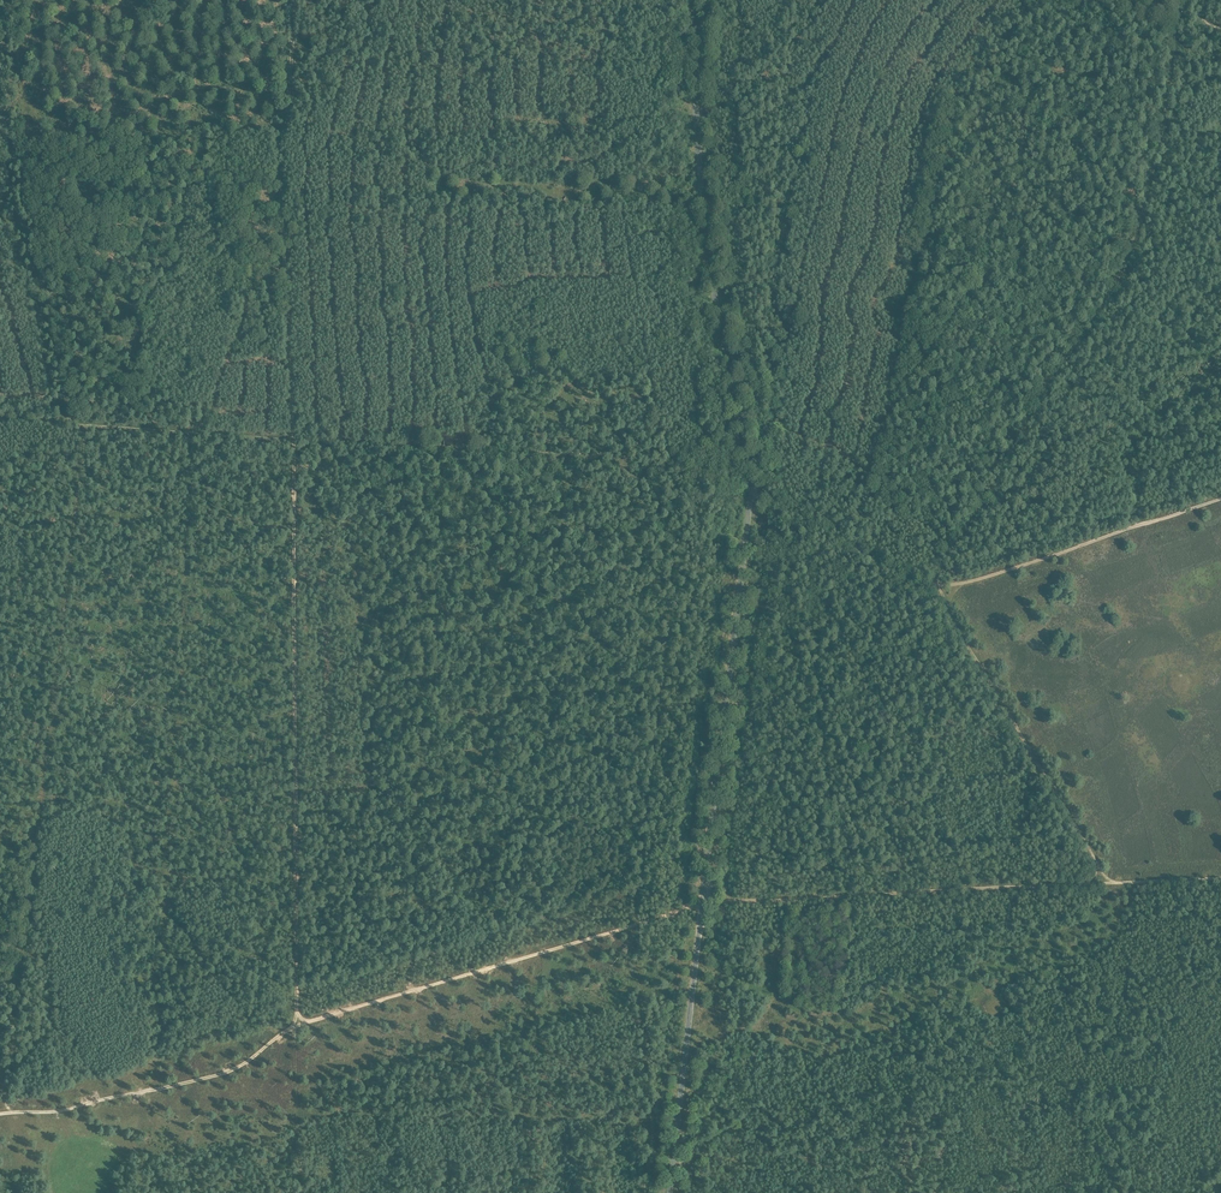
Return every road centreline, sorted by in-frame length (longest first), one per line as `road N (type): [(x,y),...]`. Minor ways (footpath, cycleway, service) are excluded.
road 1 (tertiary): [(670,1192),(752,488),(702,148),(709,0)]
road 2 (track): [(292,0),(278,134),(293,440),(298,1026)]
road 3 (track): [(703,904),(314,1020),(278,1034),(246,1067),(78,1114),(0,1114)]
road 4 (track): [(1220,500),(984,578),(936,586),(1111,884)]
road 5 (track): [(1183,8),(1158,163),(1122,274),(1011,447),(936,586)]
road 6 (track): [(703,904),(1220,879)]
road 7 (track): [(0,420),(293,440)]
road 8 (track): [(892,569),(752,488)]

